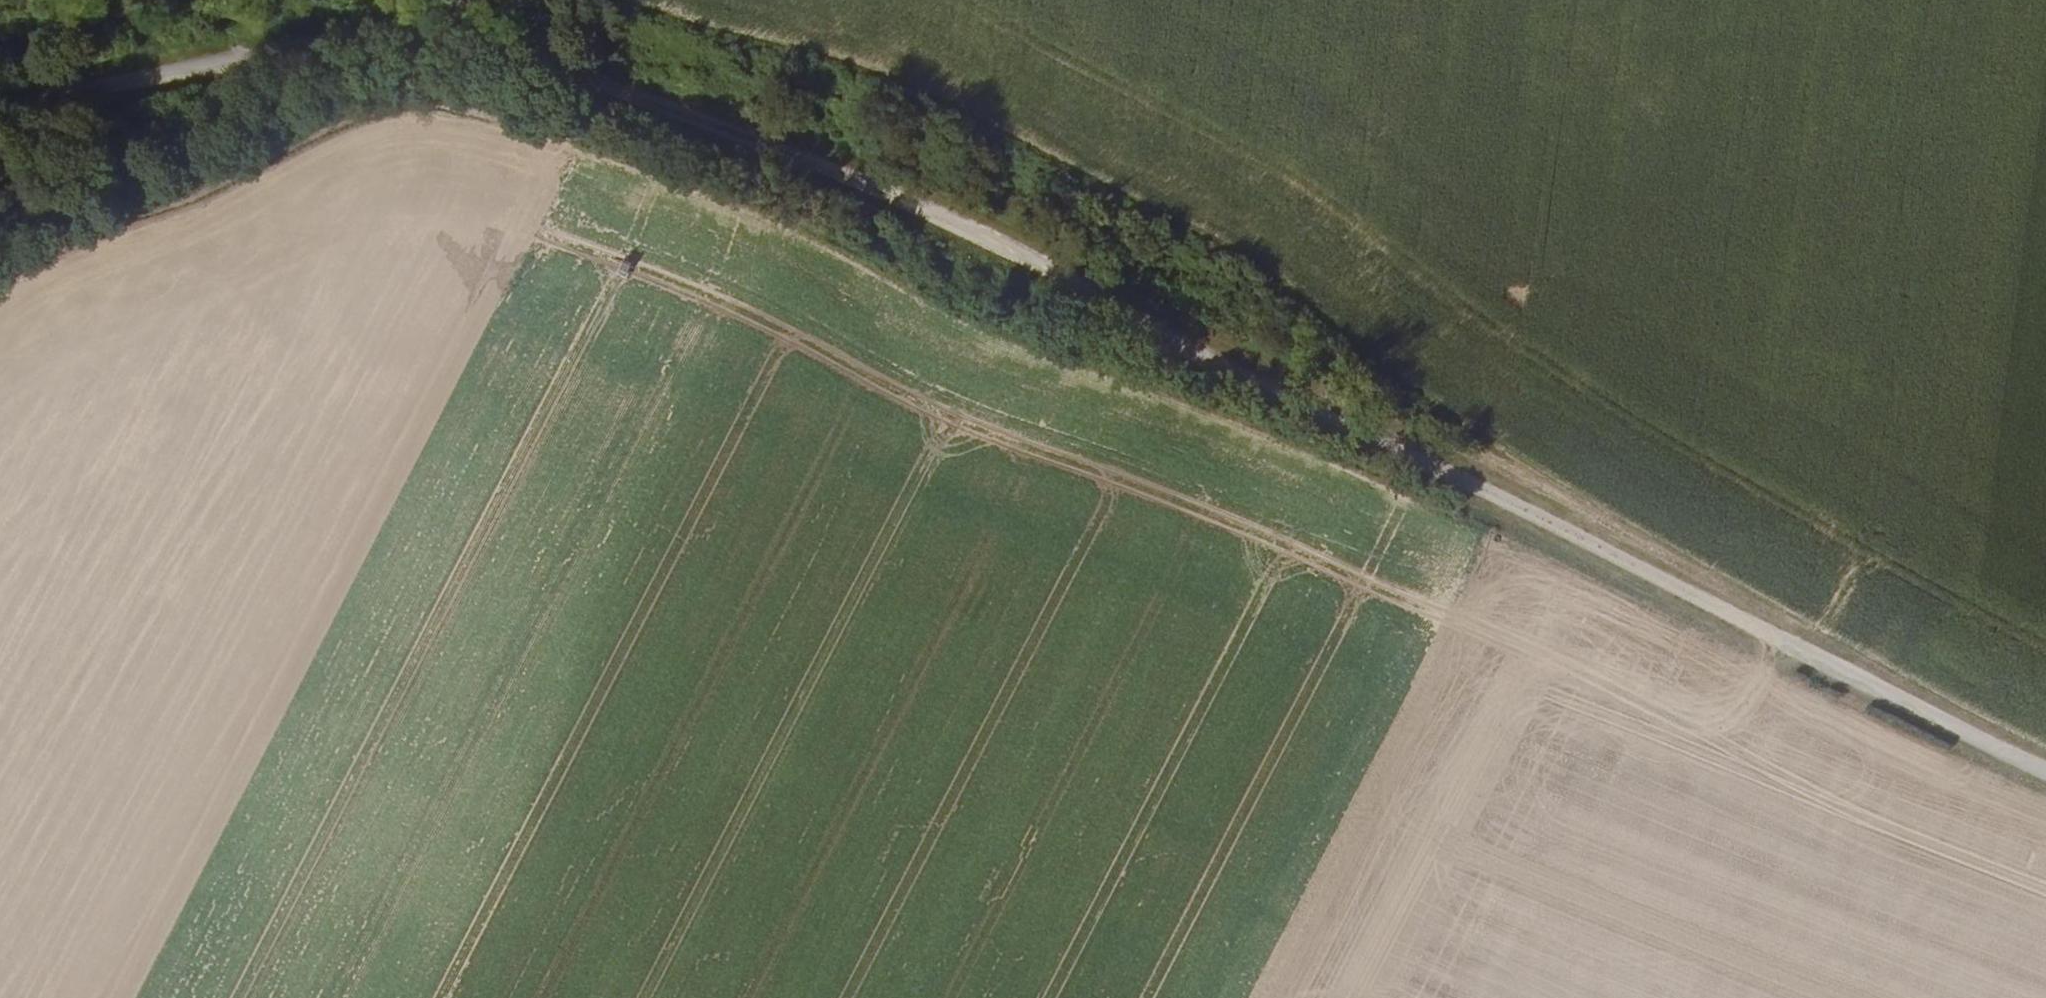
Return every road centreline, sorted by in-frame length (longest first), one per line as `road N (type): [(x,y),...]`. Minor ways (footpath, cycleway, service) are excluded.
road 1 (track): [(2045,769),(1076,267),(832,163),(500,39),(397,30),(0,94)]

